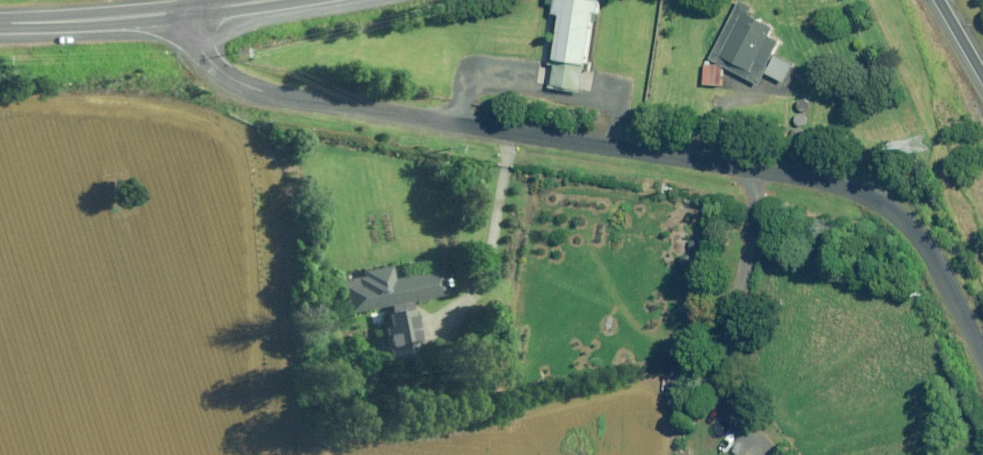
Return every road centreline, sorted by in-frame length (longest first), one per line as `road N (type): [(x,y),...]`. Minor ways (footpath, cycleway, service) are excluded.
road 1 (unclassified): [(982,359),(922,247),(895,216),(850,191),(257,89),(203,54),(188,10)]
road 2 (tertiary): [(0,23),(188,10)]

